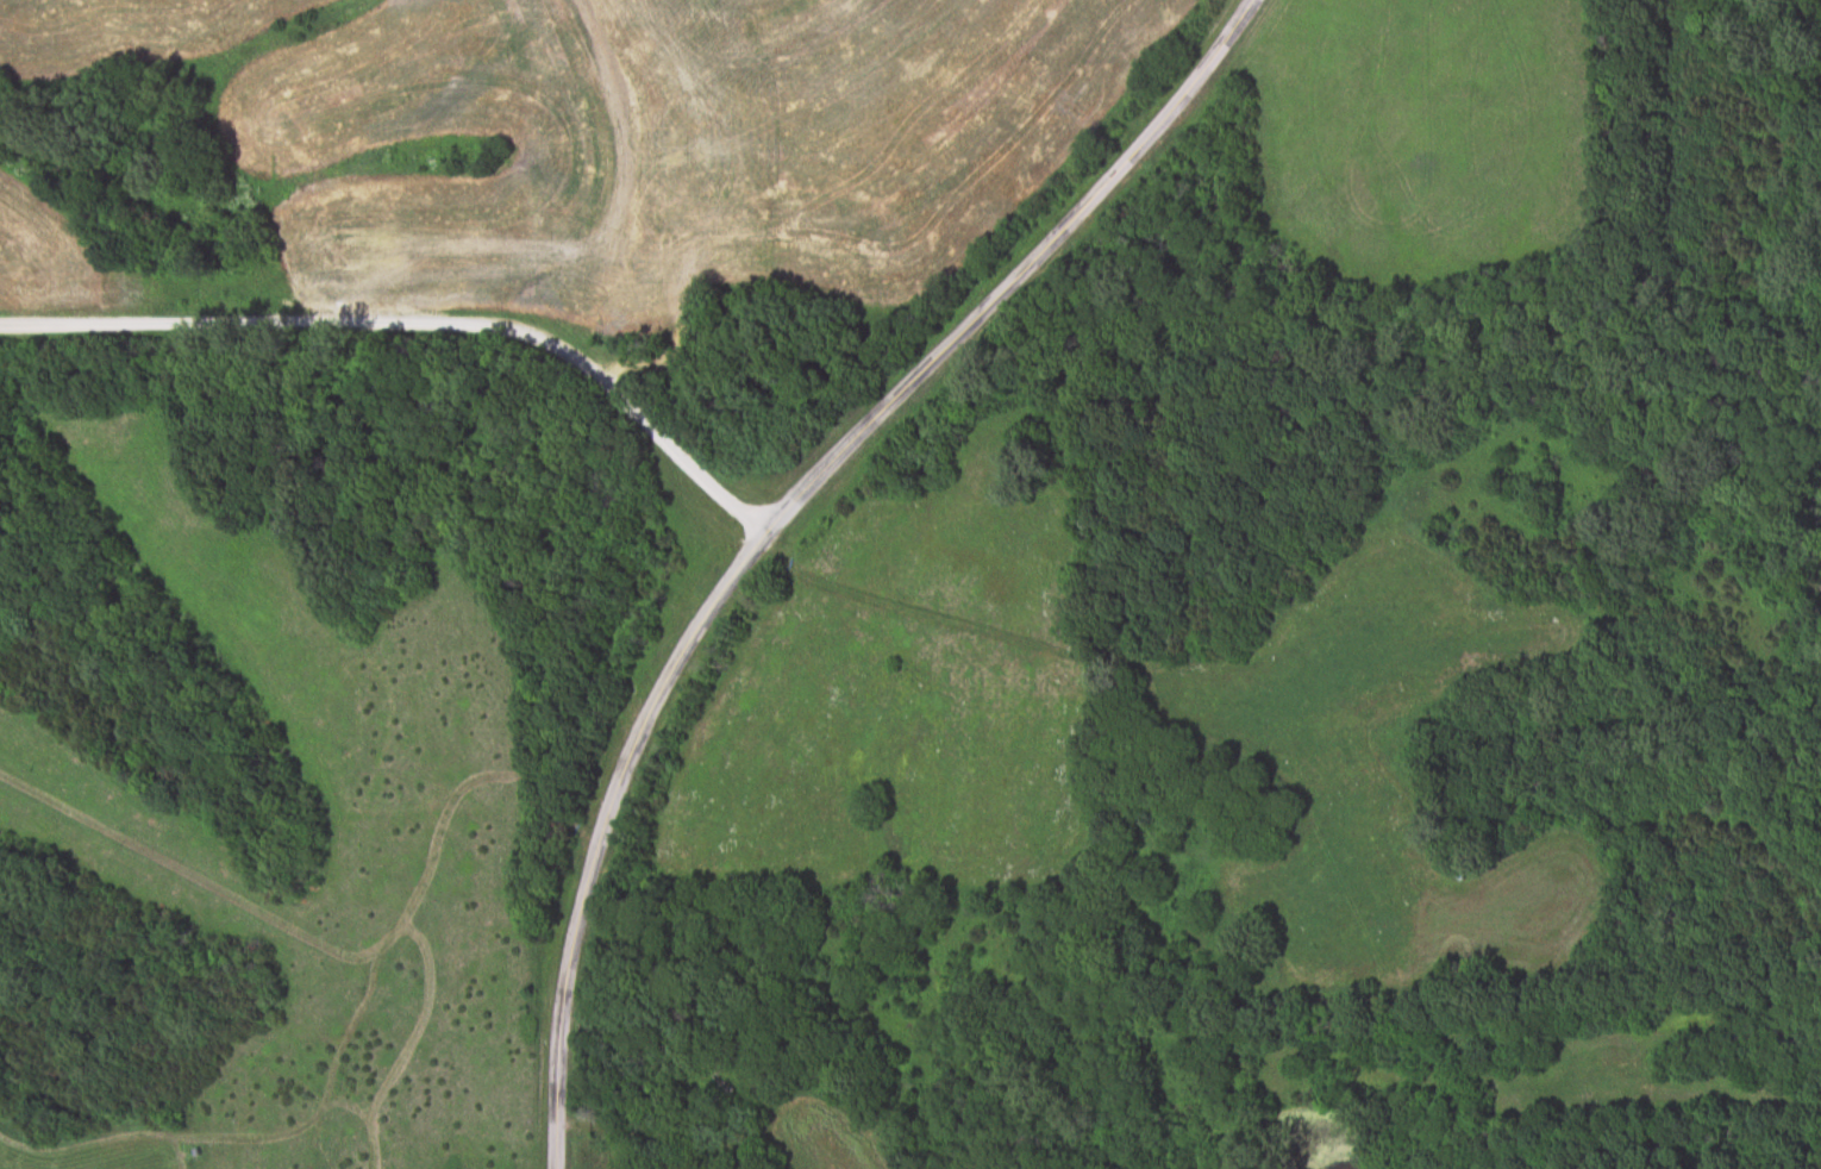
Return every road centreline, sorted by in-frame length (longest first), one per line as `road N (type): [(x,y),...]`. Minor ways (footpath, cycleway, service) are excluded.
road 1 (tertiary): [(551,1168),(555,1052),(581,895),(621,774),(678,657),(737,568),(1050,239),(1243,0)]
road 2 (residential): [(764,537),(571,352),(522,332),(444,319),(0,325)]

